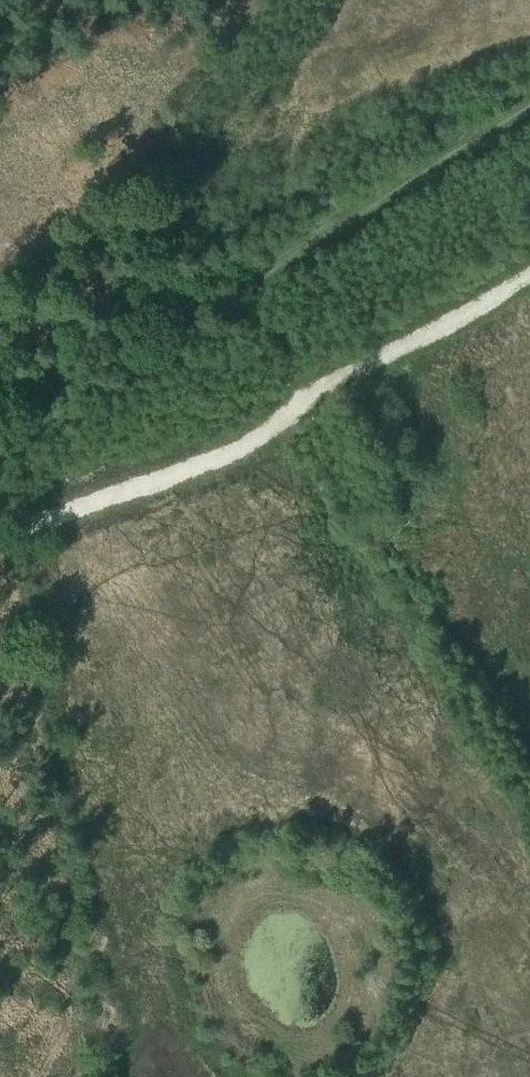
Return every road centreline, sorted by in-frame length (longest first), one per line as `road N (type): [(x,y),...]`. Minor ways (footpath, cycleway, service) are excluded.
road 1 (track): [(0,443),(529,115)]

